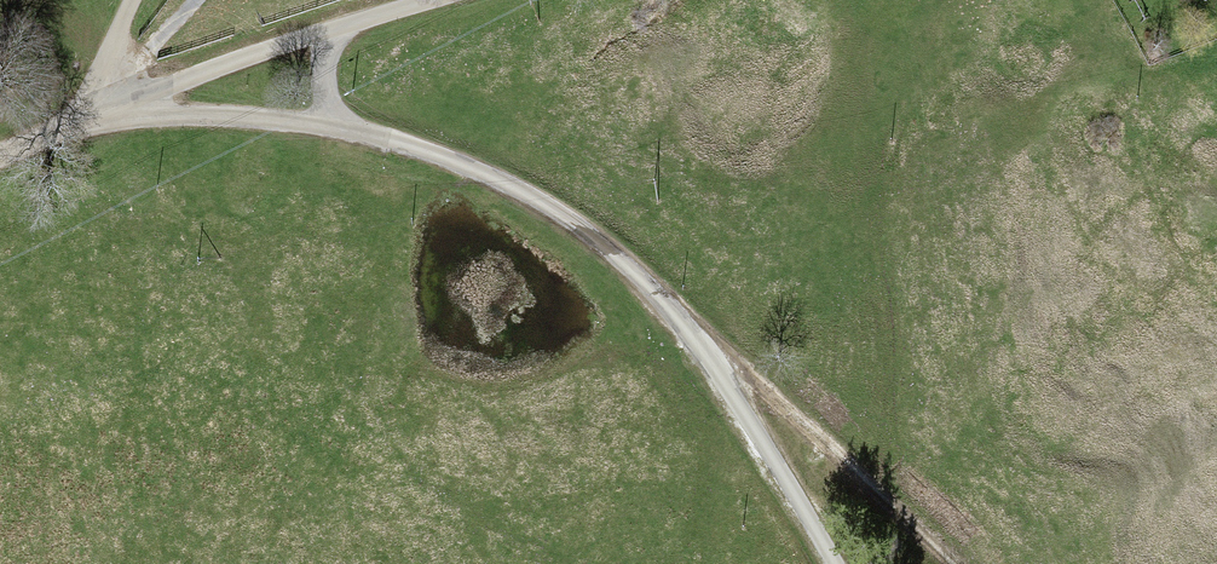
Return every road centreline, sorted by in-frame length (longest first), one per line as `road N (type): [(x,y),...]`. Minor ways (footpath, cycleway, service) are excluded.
road 1 (unclassified): [(837,563),(708,355),(633,270),(515,188),(423,149),(345,128)]
road 2 (track): [(942,563),(708,355)]
road 3 (unclassified): [(119,107),(337,28)]
road 4 (unclassified): [(345,128),(119,107)]
road 5 (residential): [(133,0),(86,120)]

